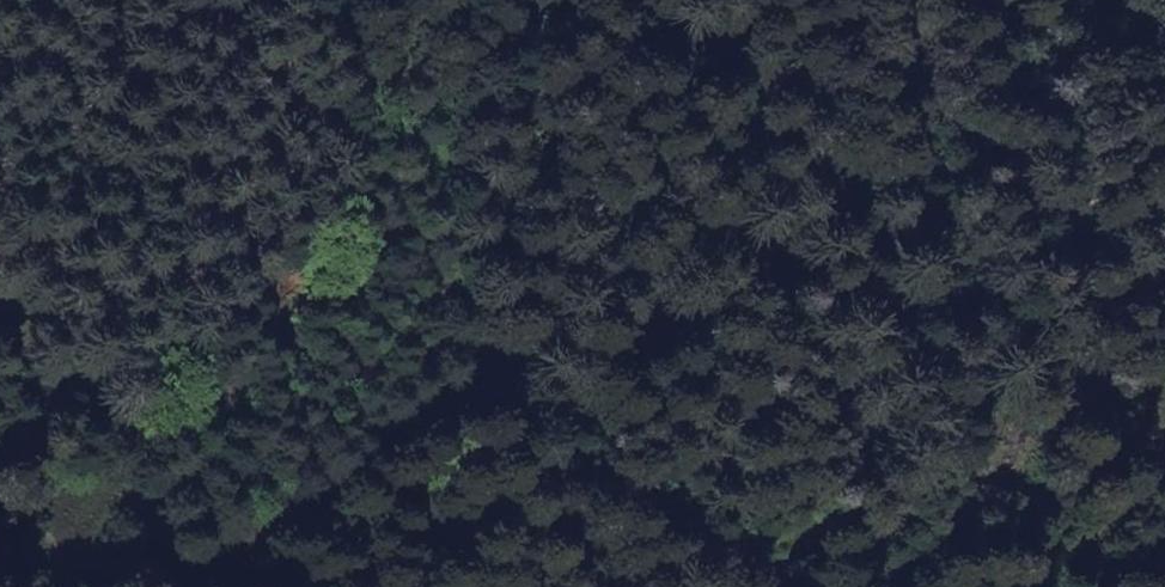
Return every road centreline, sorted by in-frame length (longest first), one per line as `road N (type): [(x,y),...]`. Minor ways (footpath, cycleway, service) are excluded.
road 1 (track): [(0,403),(33,471),(97,525),(178,555),(328,586)]

